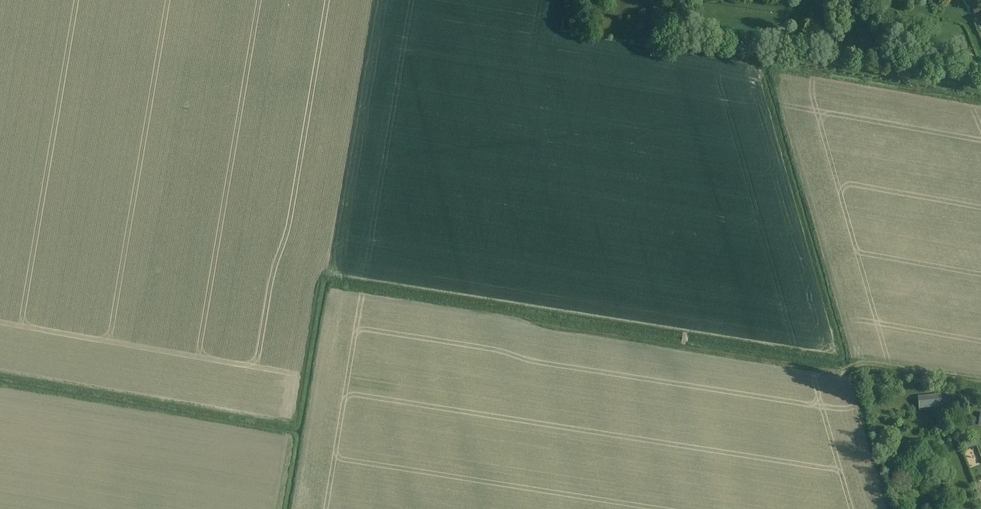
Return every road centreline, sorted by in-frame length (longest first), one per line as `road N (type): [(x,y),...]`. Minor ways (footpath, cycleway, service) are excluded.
road 1 (track): [(522,323),(833,373),(869,363),(980,379)]

